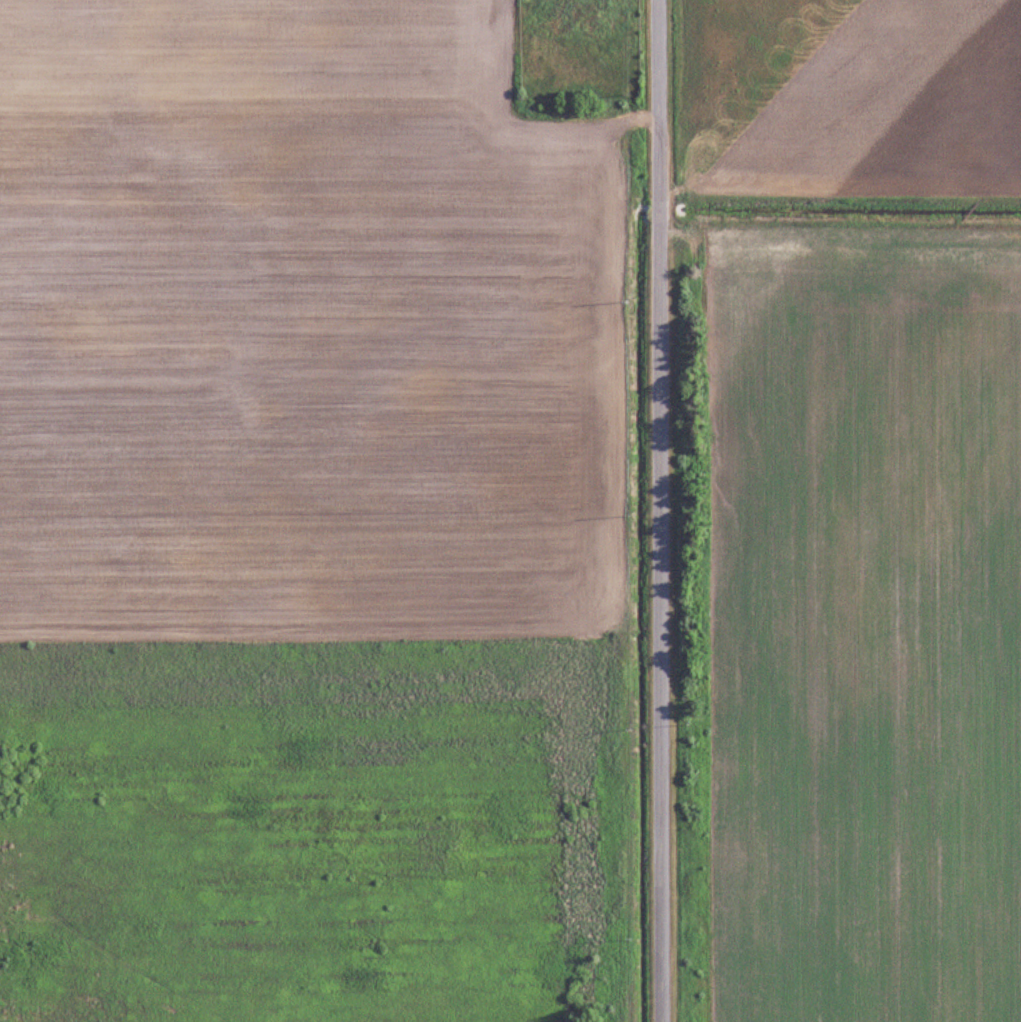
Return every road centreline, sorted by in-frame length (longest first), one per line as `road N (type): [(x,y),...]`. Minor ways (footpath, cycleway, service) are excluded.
road 1 (residential): [(661,1021),(656,0)]

